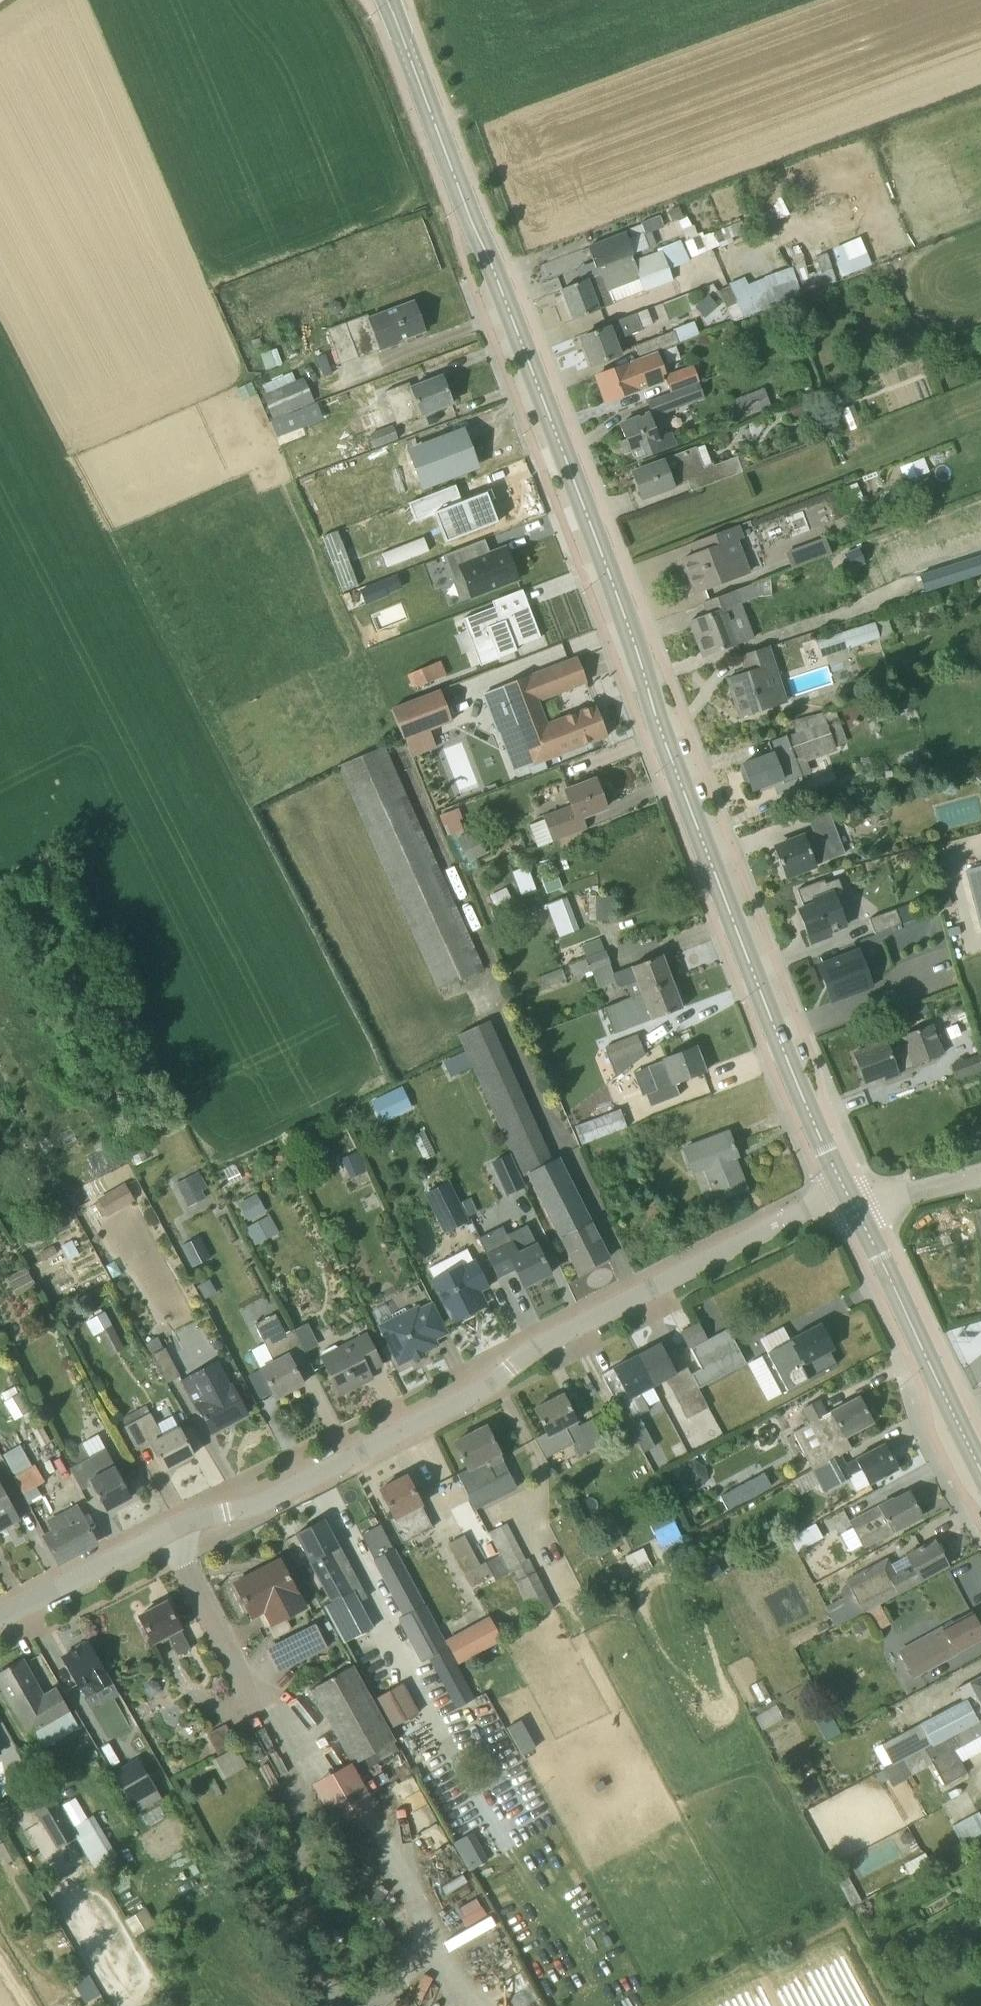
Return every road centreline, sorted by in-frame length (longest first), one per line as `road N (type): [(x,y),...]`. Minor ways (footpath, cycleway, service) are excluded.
road 1 (secondary): [(852,1203),(781,1044),(390,2)]
road 2 (residential): [(0,1616),(187,1521),(262,1502),(484,1390),(544,1341),(803,1210),(852,1203)]
road 3 (secondary): [(980,1468),(852,1203)]
road 4 (unclassified): [(852,1203),(980,1174)]

